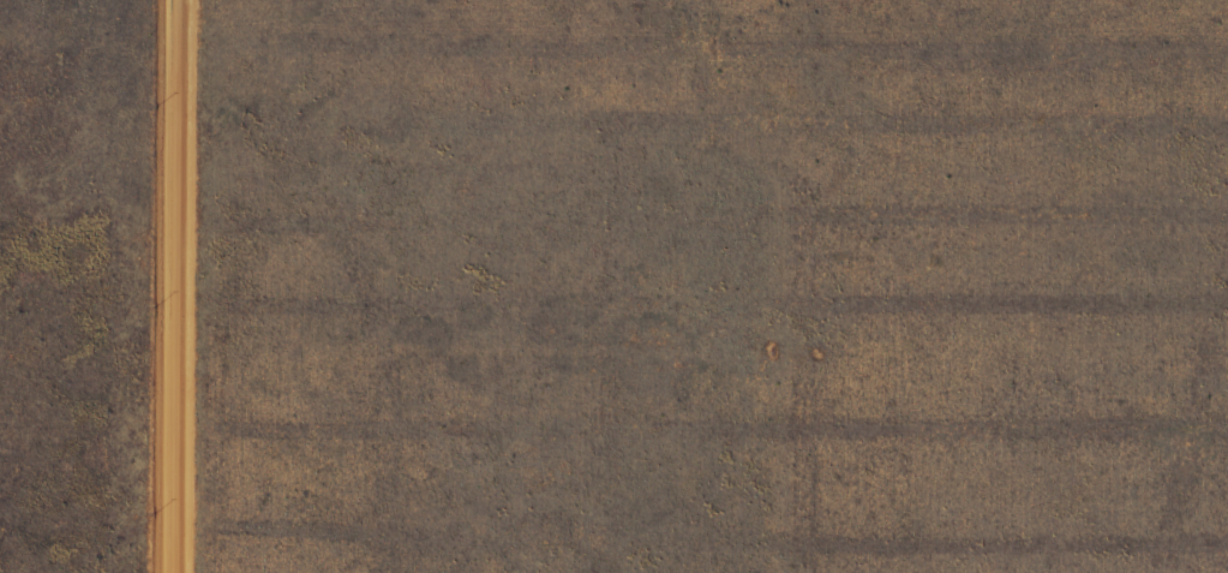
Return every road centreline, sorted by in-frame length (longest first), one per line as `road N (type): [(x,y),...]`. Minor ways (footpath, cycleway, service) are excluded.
road 1 (residential): [(1227,128),(212,118)]
road 2 (residential): [(211,572),(211,0)]
road 3 (residential): [(796,572),(791,161),(773,118)]

